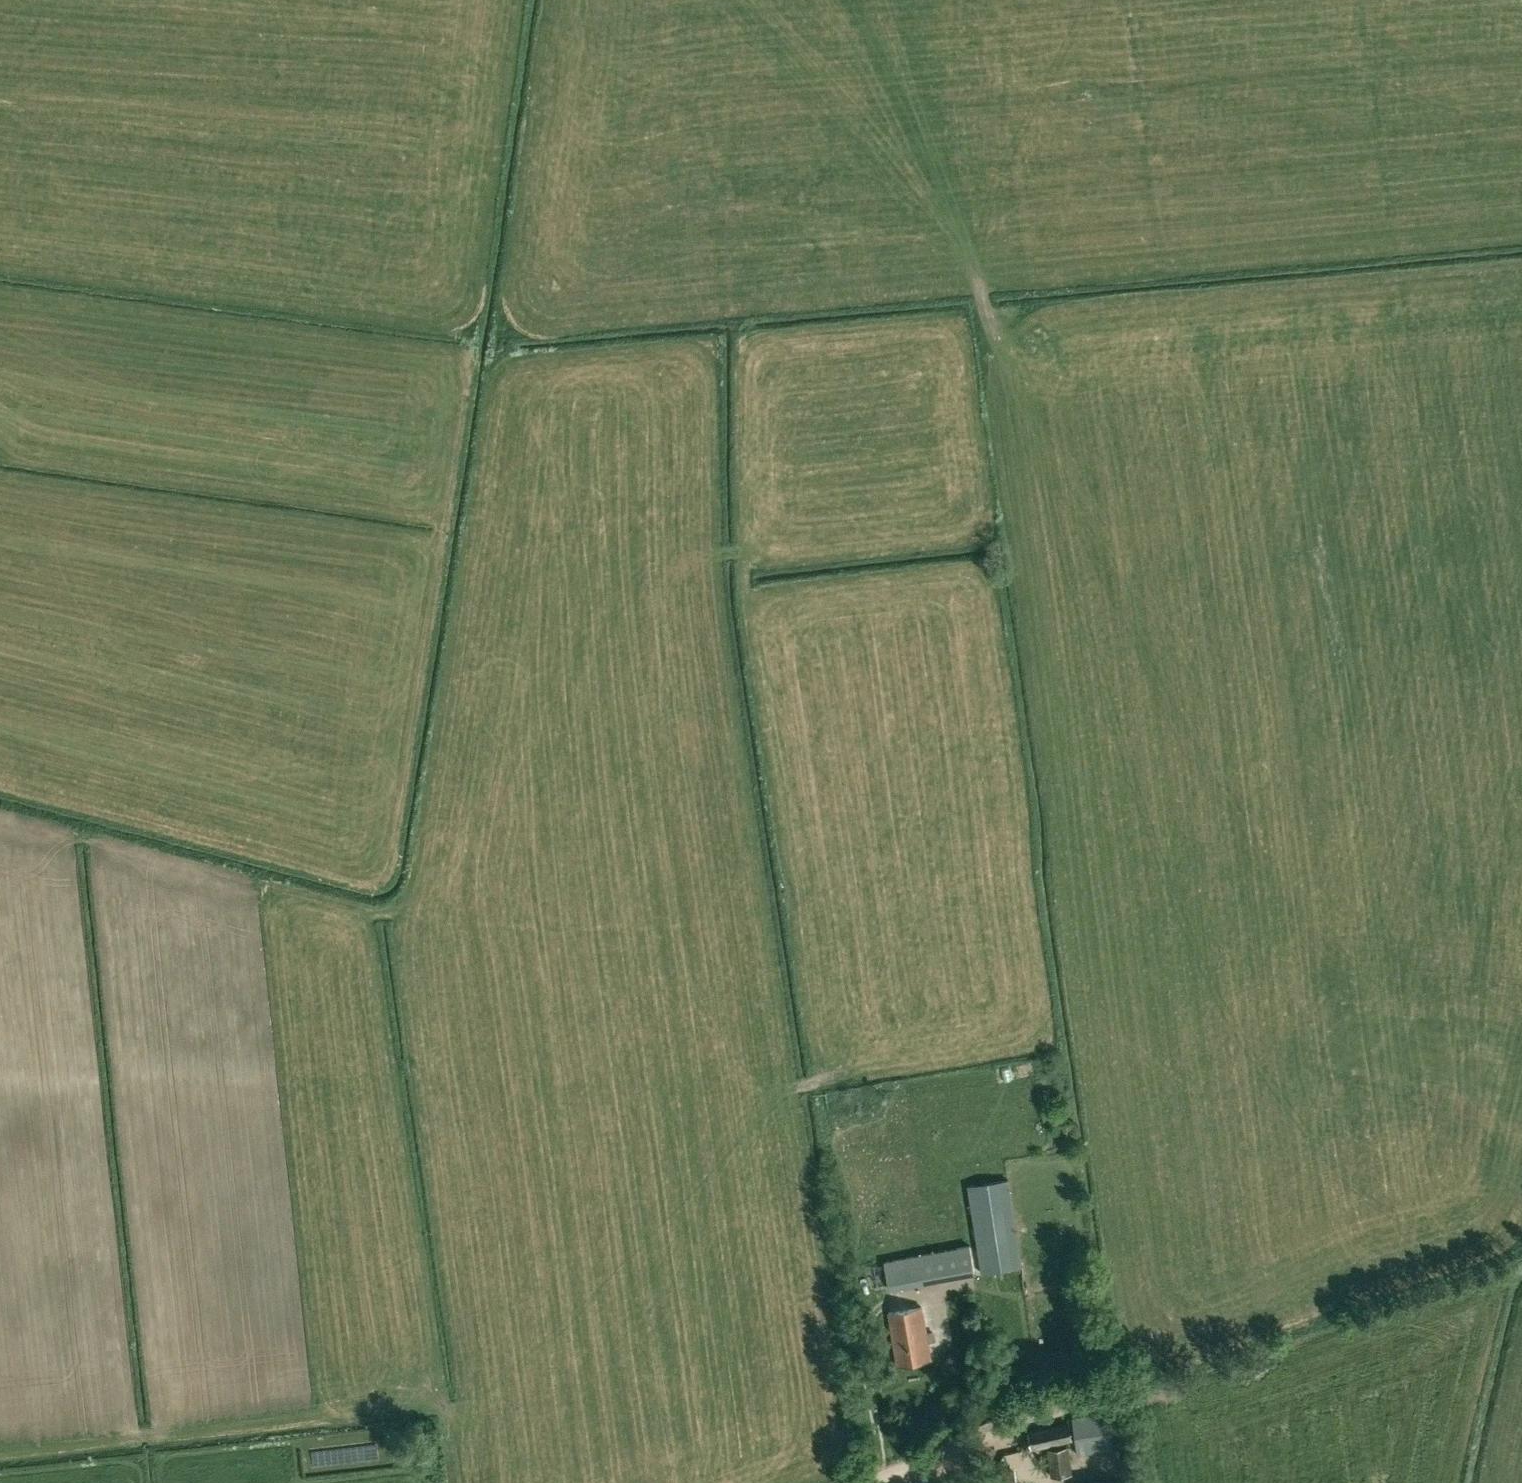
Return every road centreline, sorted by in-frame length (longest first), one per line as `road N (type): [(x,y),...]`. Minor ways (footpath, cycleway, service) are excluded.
road 1 (unclassified): [(866,1482),(1242,1345)]

